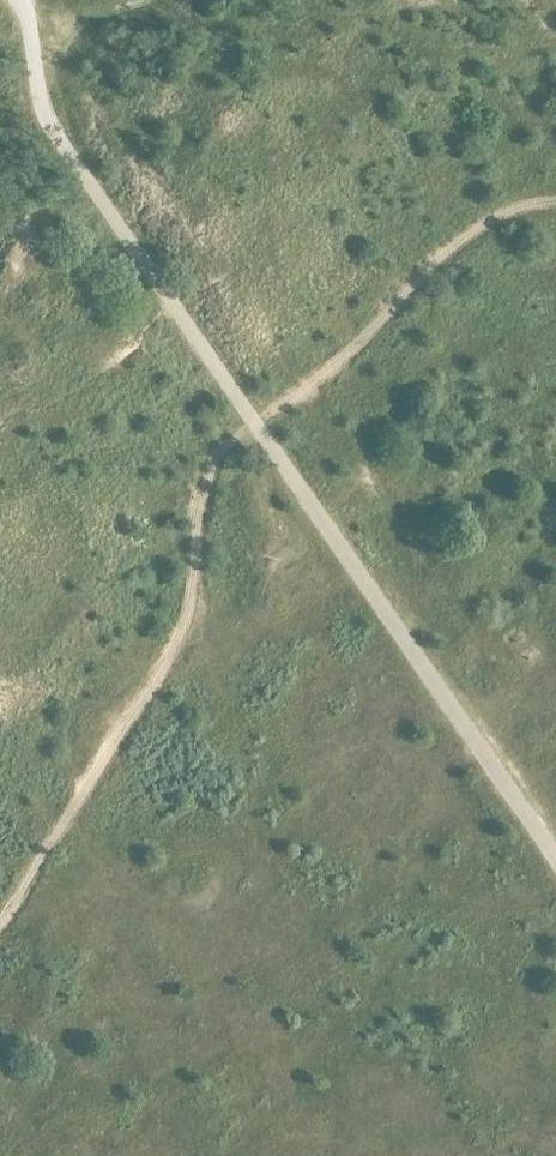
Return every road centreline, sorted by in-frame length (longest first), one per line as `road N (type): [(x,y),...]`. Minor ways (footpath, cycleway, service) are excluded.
road 1 (track): [(555,857),(71,156),(44,109),(32,36)]

